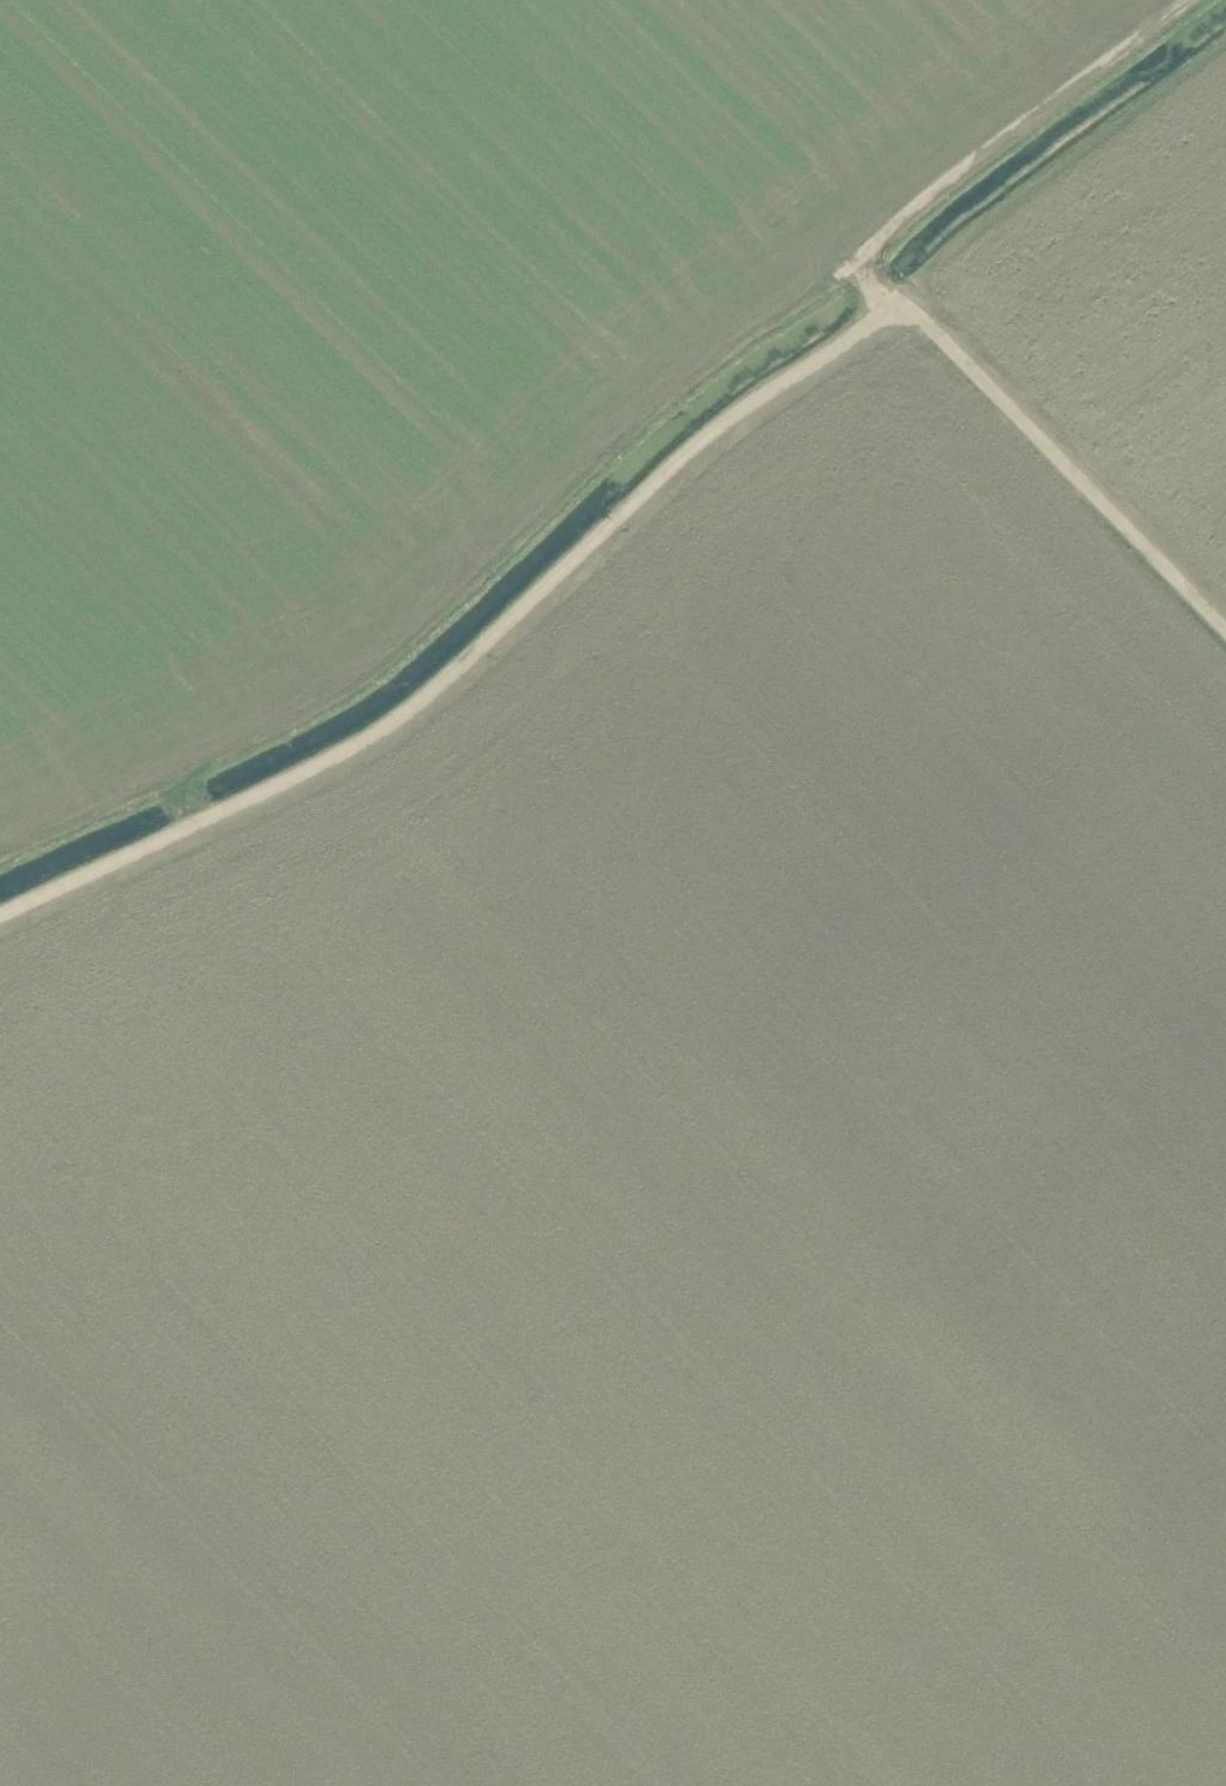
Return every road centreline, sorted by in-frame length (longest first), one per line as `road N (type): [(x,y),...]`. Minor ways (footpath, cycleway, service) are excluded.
road 1 (track): [(1191,0),(880,237),(869,270),(886,309),(706,438),(401,721),(321,768),(0,919)]
road 2 (track): [(1225,621),(947,344),(908,308),(886,309)]

